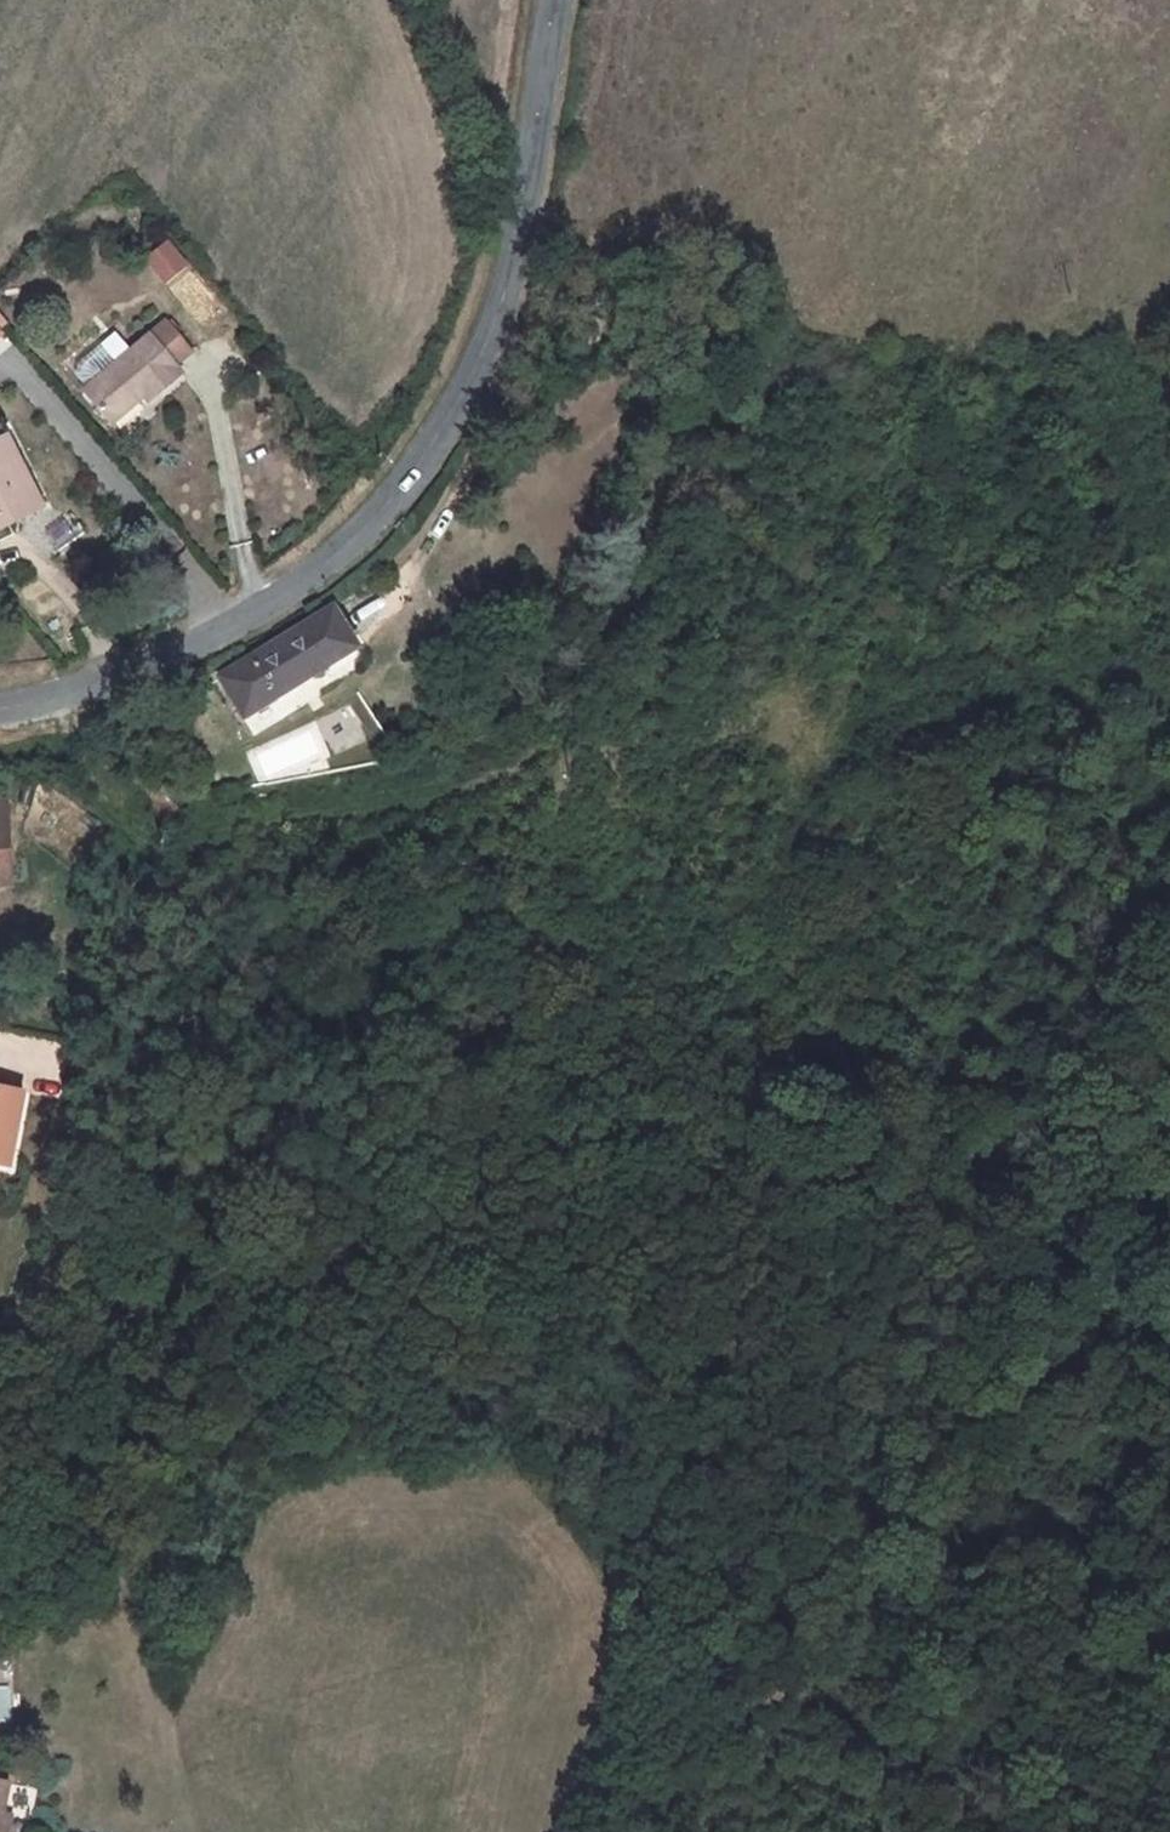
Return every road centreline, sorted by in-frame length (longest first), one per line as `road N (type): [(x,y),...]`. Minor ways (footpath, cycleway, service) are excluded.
road 1 (tertiary): [(0,706),(108,681),(217,637),(313,577),(398,492),(465,388),(504,271),(554,0)]

